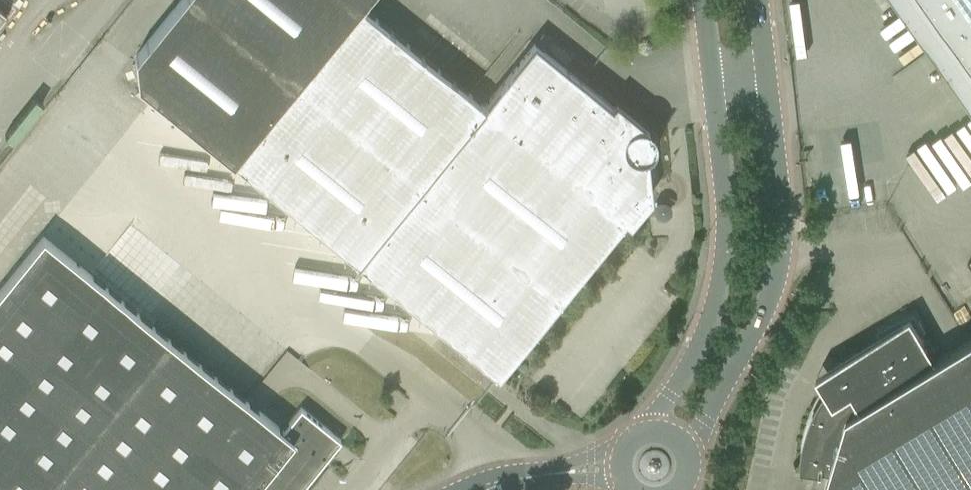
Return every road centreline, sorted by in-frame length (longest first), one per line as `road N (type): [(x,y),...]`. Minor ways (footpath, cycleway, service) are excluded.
road 1 (tertiary): [(690,453),(767,307),(781,252),(768,89)]
road 2 (tertiary): [(712,88),(726,218),(713,311),(659,428)]
road 3 (tertiary): [(476,489),(616,469)]

